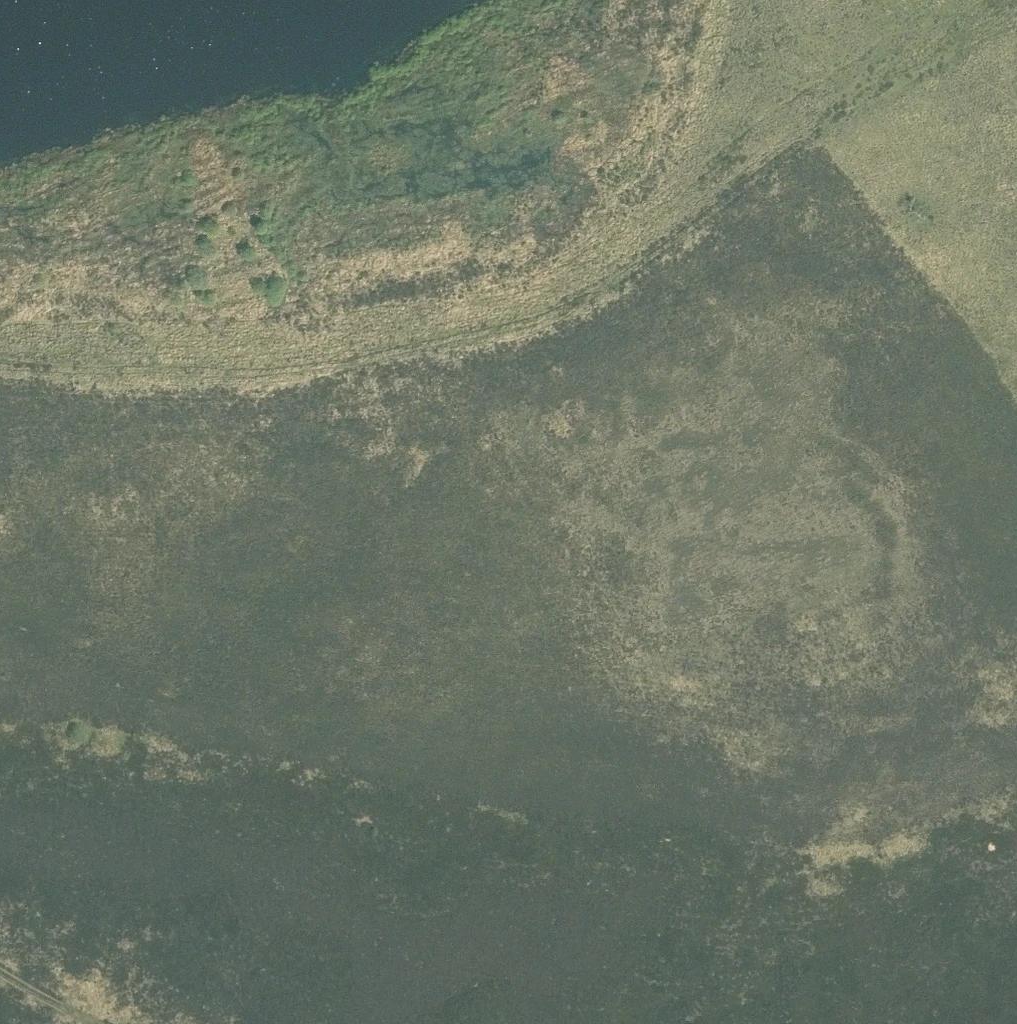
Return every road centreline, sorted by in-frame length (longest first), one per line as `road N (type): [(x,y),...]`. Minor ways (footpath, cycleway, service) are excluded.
road 1 (track): [(0,960),(107,1023)]

